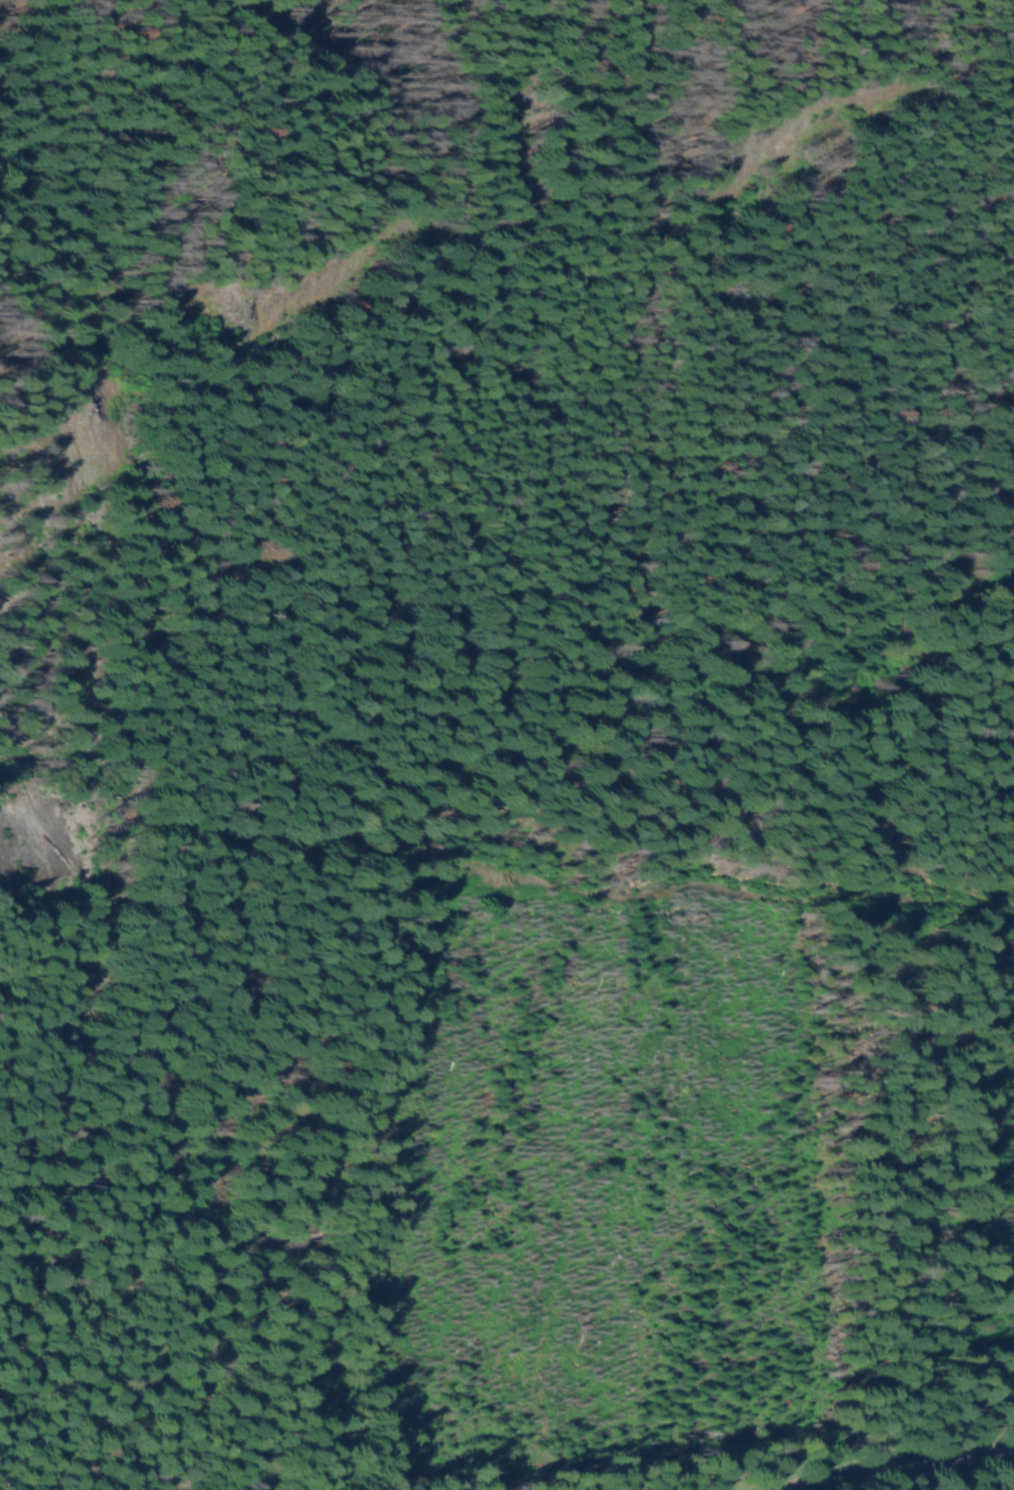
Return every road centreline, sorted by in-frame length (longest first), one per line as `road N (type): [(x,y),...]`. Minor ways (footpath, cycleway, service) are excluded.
road 1 (residential): [(774,1489),(857,1470),(1013,1458)]

